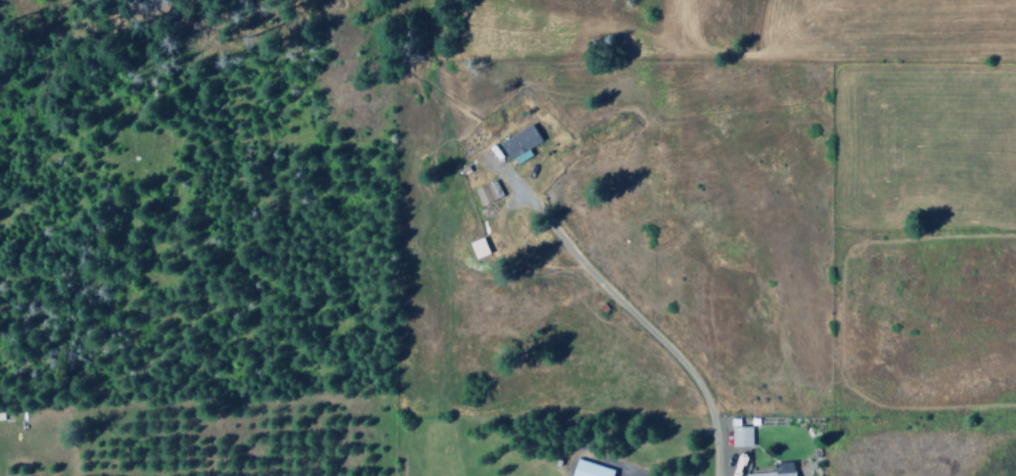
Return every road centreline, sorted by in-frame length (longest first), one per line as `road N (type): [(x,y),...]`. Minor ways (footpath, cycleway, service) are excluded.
road 1 (residential): [(488,158),(686,371),(710,418),(715,475)]

